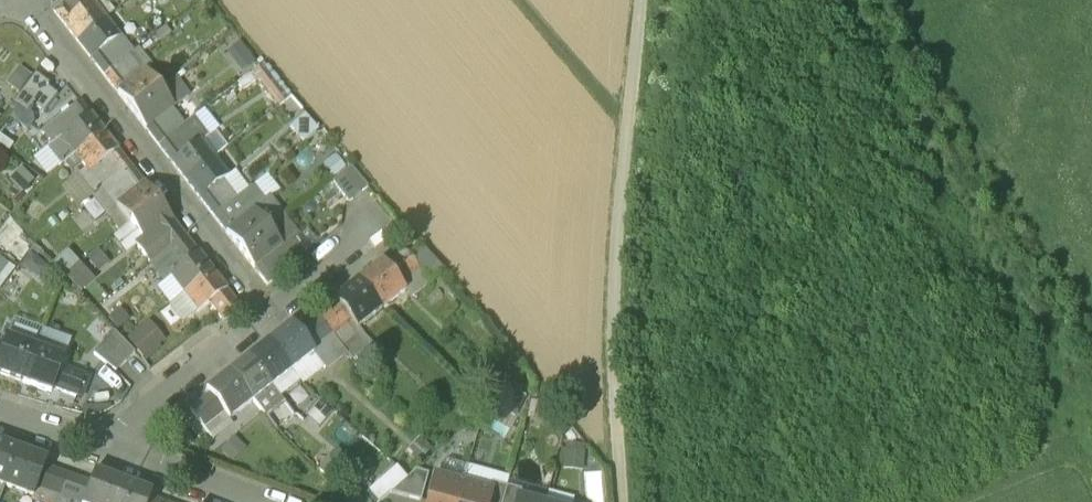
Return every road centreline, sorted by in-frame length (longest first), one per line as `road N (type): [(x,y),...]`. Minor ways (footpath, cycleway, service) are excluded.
road 1 (track): [(621,501),(619,316),(646,0)]
road 2 (residential): [(266,318),(25,0)]
road 3 (residential): [(121,456),(131,428),(179,383),(266,318)]
road 4 (residential): [(266,318),(369,229)]
road 5 (residential): [(121,456),(247,501)]
road 6 (residential): [(0,413),(121,456)]

